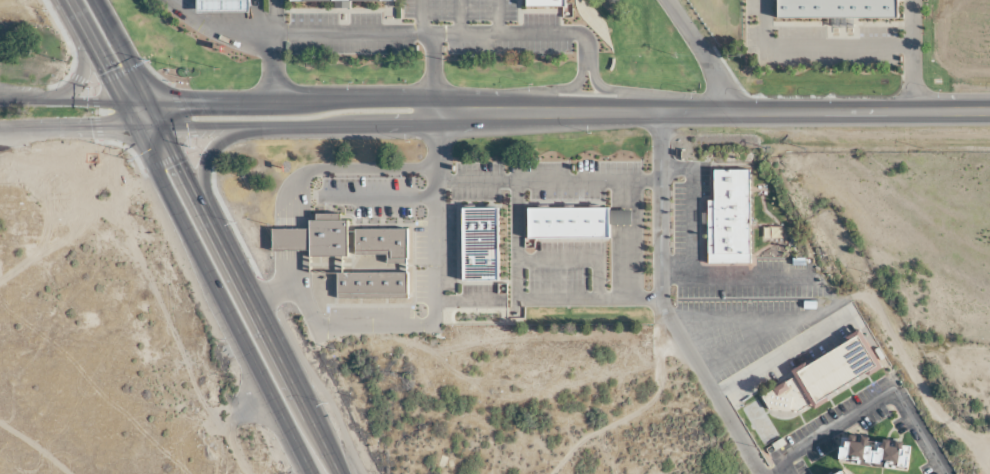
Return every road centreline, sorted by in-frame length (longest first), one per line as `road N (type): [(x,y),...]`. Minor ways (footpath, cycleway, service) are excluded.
road 1 (secondary): [(663,110),(512,99),(137,101)]
road 2 (secondary): [(254,126),(568,124),(663,110)]
road 3 (secondary): [(663,110),(989,112)]
road 4 (secondary): [(195,213),(329,473)]
road 5 (tertiary): [(0,127),(151,126)]
road 6 (tertiary): [(137,101),(0,101)]
road 7 (residential): [(738,110),(665,0)]
road 8 (secondary): [(137,101),(195,213)]

